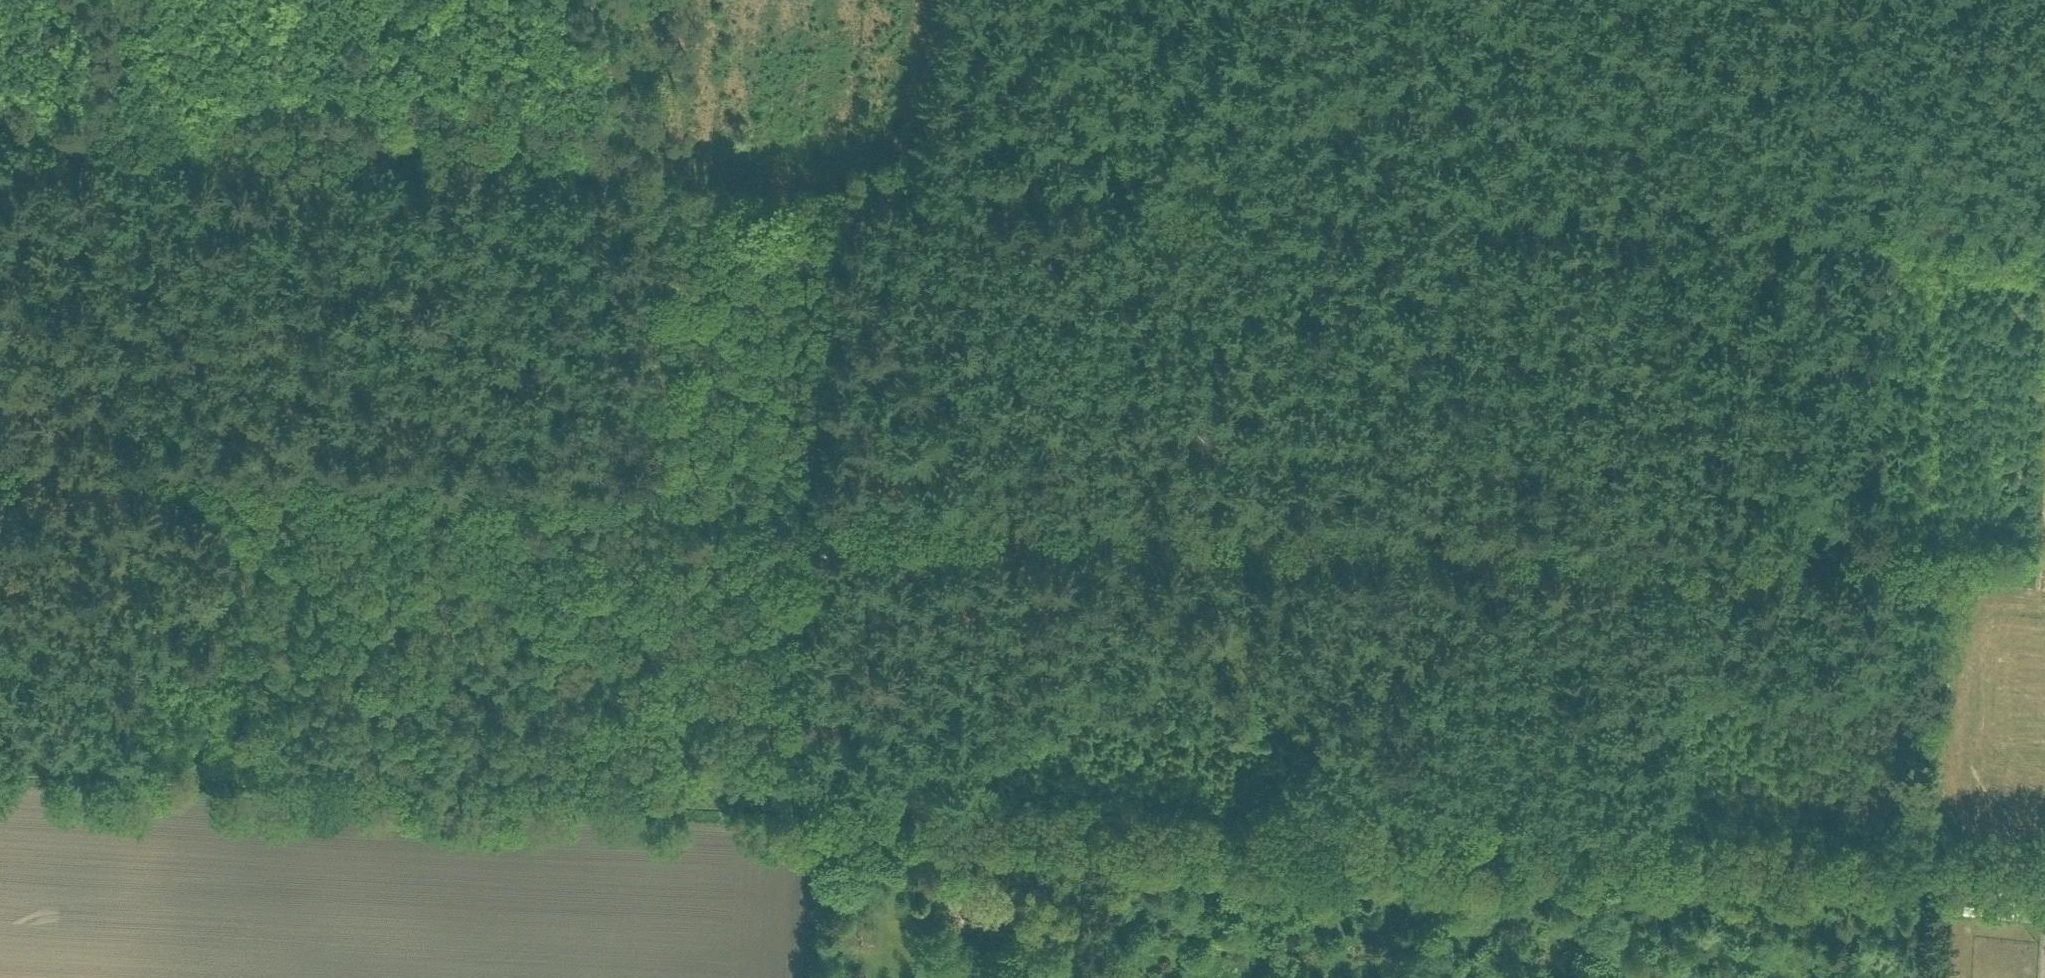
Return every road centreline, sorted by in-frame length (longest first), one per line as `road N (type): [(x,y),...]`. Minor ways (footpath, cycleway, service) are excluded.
road 1 (track): [(1938,868),(0,772)]

